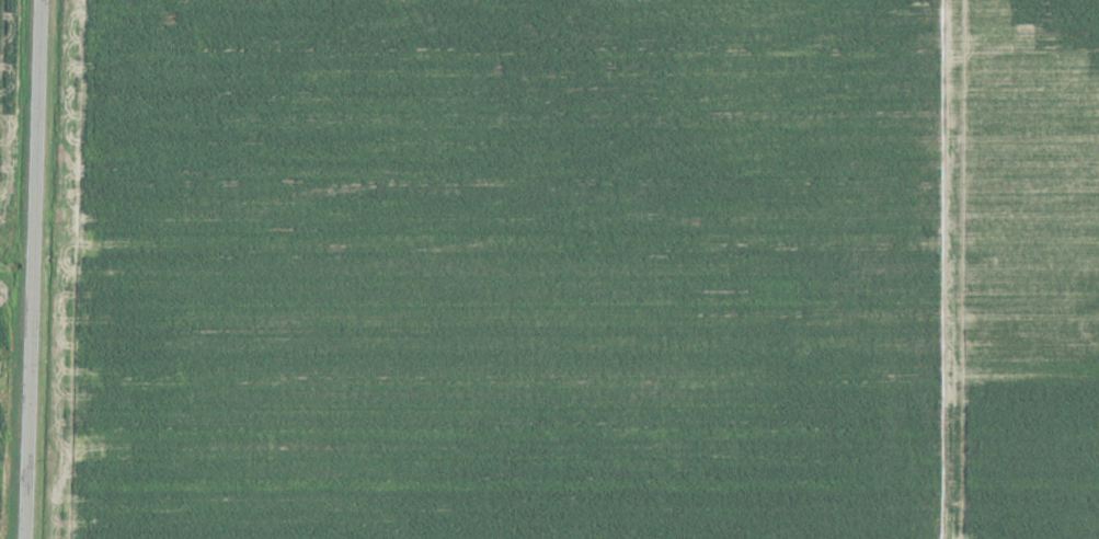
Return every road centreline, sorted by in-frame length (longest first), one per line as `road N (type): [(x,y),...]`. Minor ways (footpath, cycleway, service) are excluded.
road 1 (secondary): [(24,538),(40,0)]

